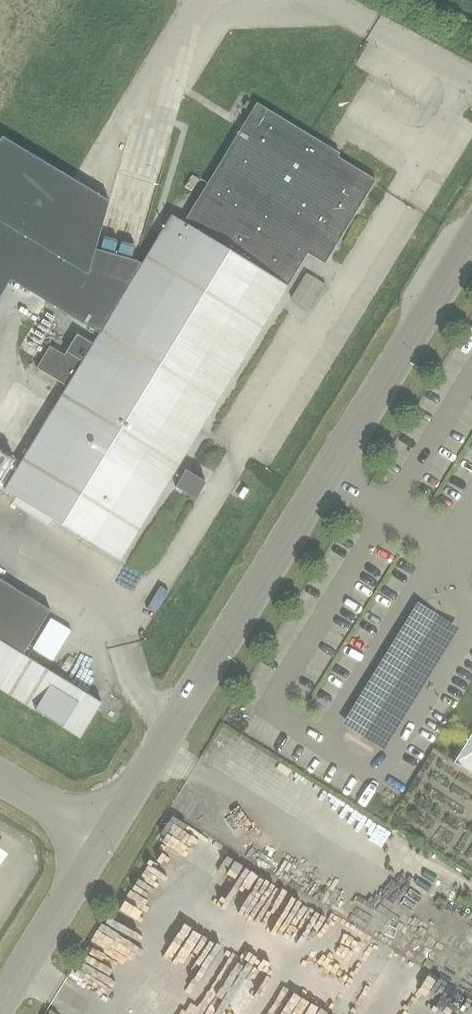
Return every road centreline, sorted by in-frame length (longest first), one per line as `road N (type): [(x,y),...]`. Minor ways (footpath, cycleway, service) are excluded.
road 1 (unclassified): [(104,838),(471,239)]
road 2 (unclassified): [(0,1004),(104,838)]
road 3 (unclassified): [(104,838),(0,777)]

